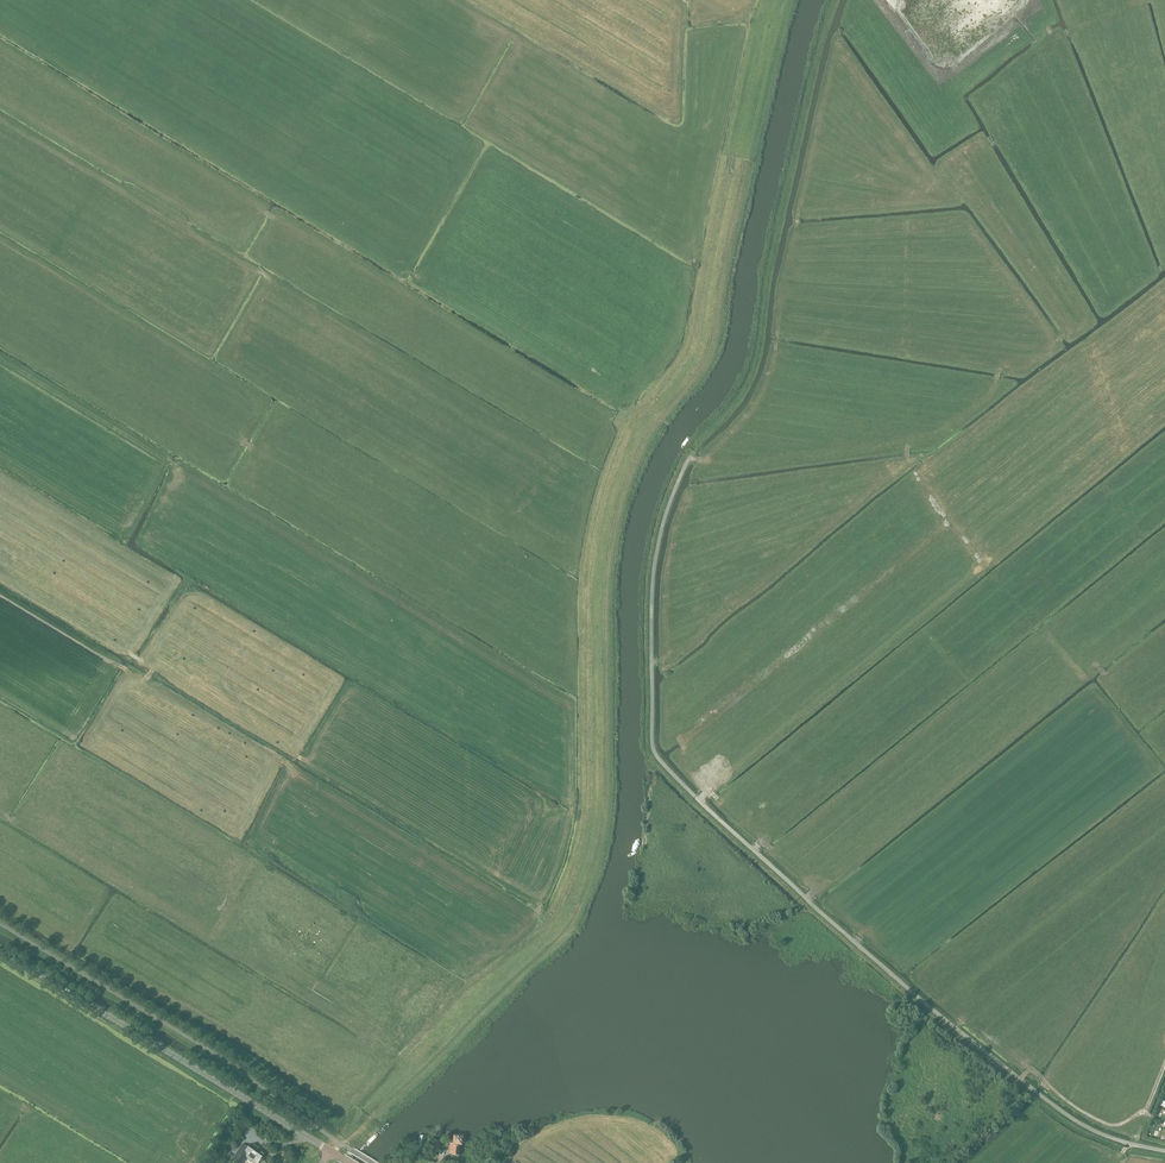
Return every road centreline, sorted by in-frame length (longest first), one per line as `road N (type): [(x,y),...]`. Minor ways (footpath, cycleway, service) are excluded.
road 1 (track): [(1164,1152),(1068,1116),(826,917),(658,757),(654,579),(666,514),(689,460)]
road 2 (track): [(632,414),(0,27)]
road 3 (track): [(540,902),(532,915),(82,642)]
road 4 (tertiary): [(334,1153),(0,951)]
road 5 (track): [(532,915),(542,934),(414,1050),(338,1142)]
road 6 (track): [(566,850),(540,902),(428,834)]
road 7 (track): [(1164,1126),(1146,1111),(1107,1125),(1030,1070),(1021,1080)]

